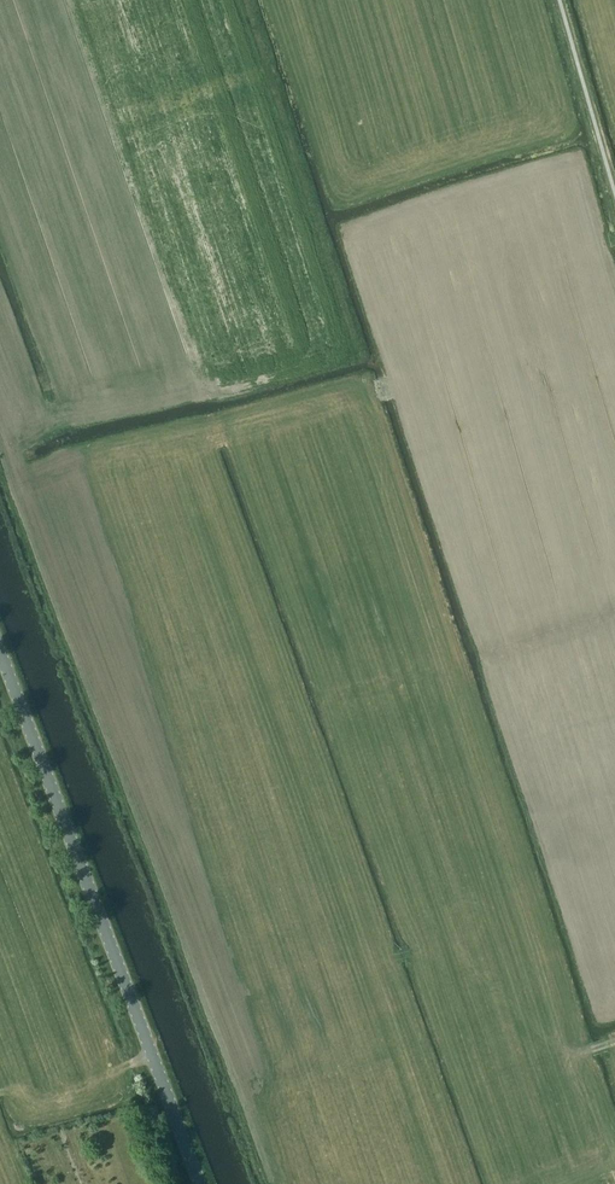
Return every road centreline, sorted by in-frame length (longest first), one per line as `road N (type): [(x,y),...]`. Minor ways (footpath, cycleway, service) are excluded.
road 1 (tertiary): [(200,1183),(0,649)]

